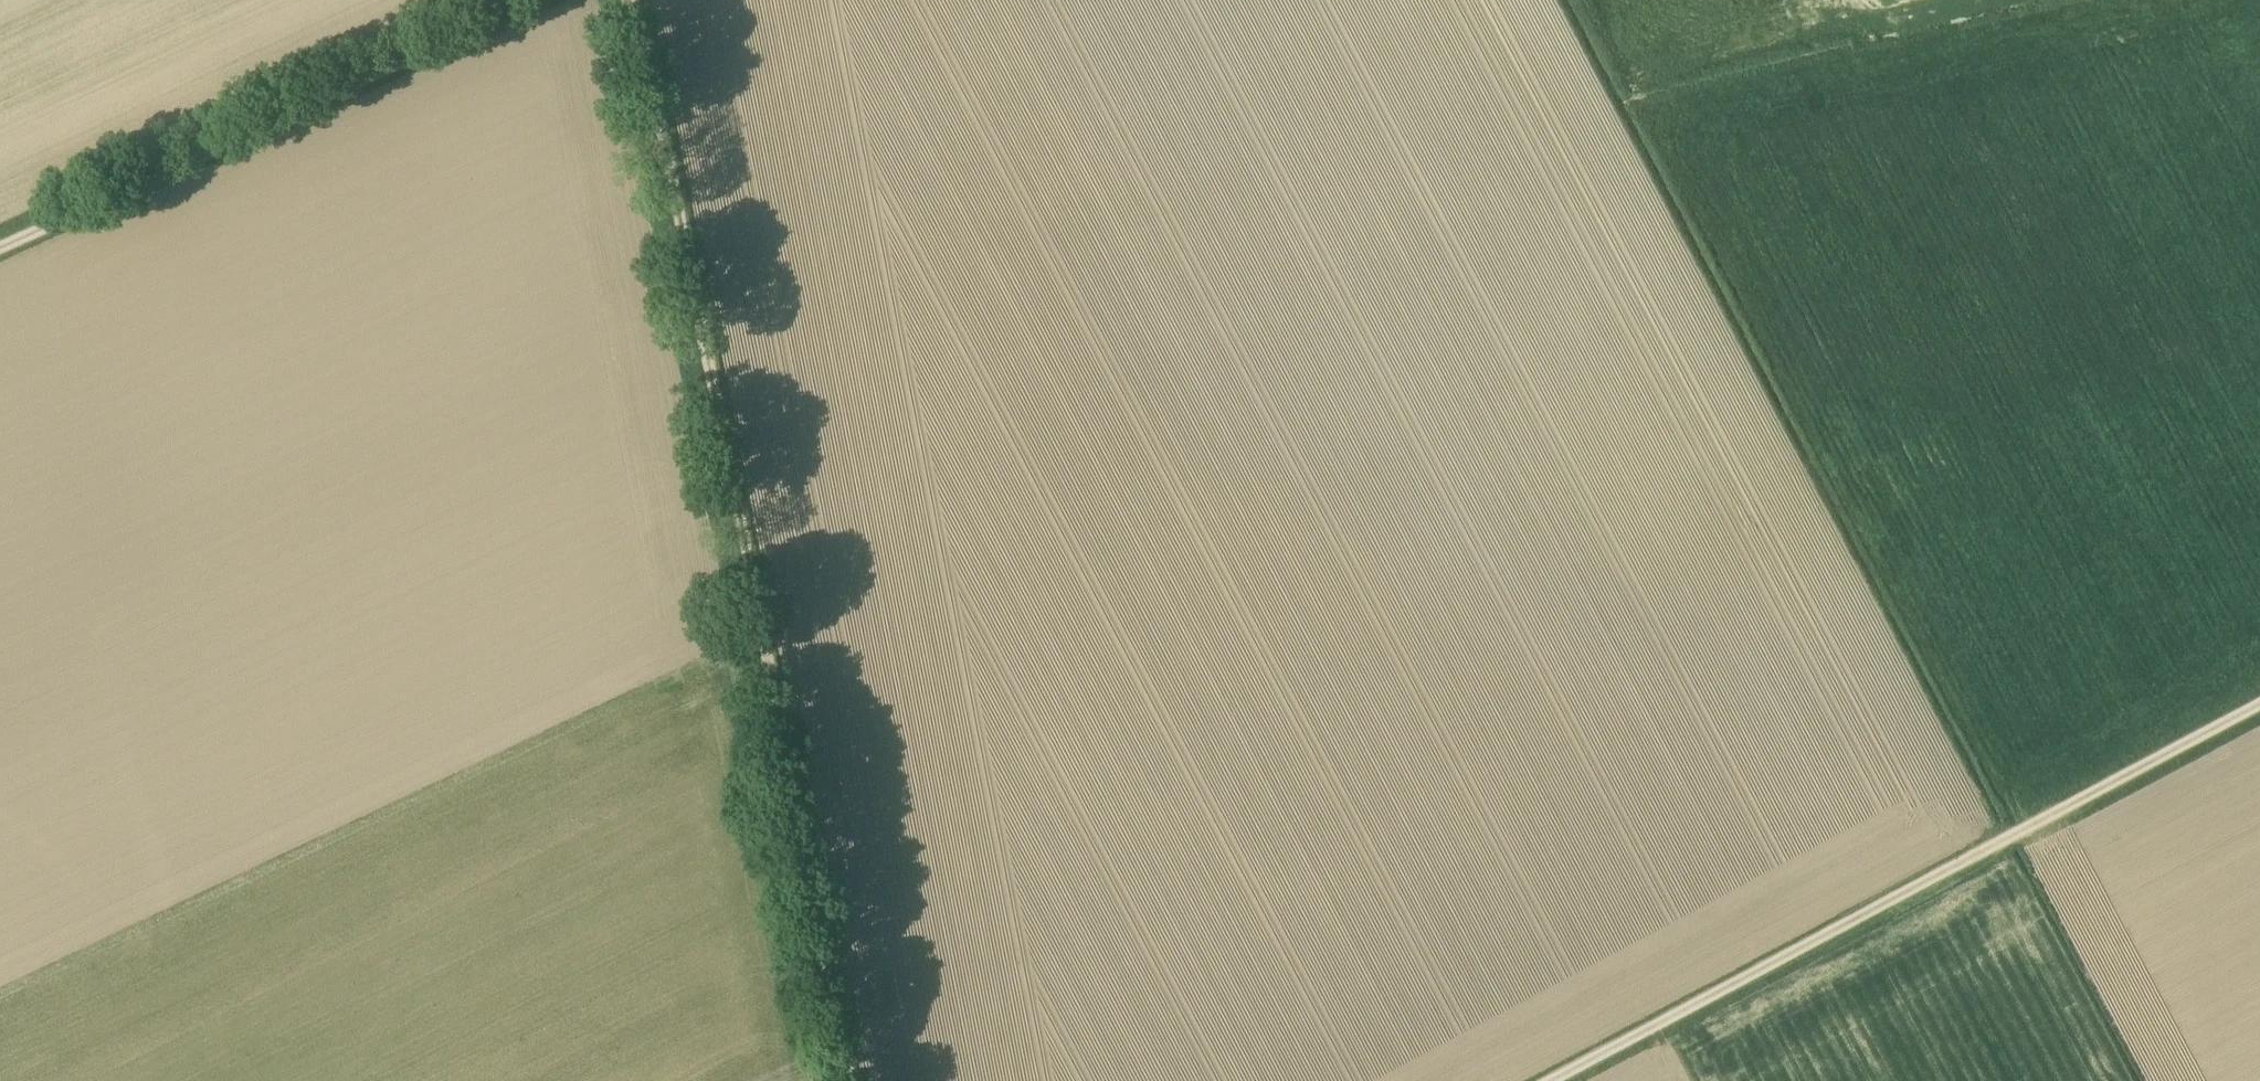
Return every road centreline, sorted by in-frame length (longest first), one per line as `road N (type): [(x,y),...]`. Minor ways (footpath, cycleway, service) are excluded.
road 1 (track): [(849,1080),(630,0)]
road 2 (track): [(1551,1080),(2259,705)]
road 3 (track): [(536,0),(0,246)]

